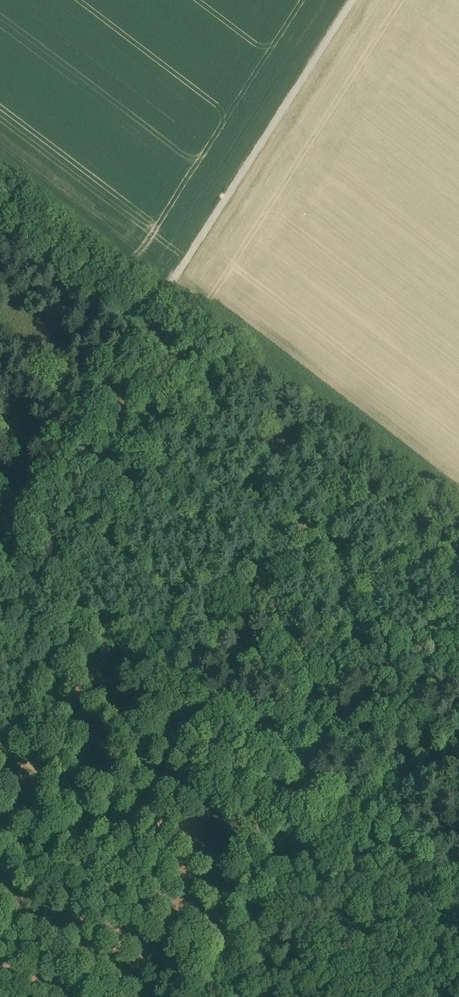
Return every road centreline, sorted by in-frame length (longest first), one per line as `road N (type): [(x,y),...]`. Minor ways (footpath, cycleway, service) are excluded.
road 1 (track): [(458,898),(0,601)]
road 2 (track): [(221,996),(346,825),(458,737)]
road 3 (track): [(354,0),(170,282)]
road 4 (track): [(0,546),(170,282)]

